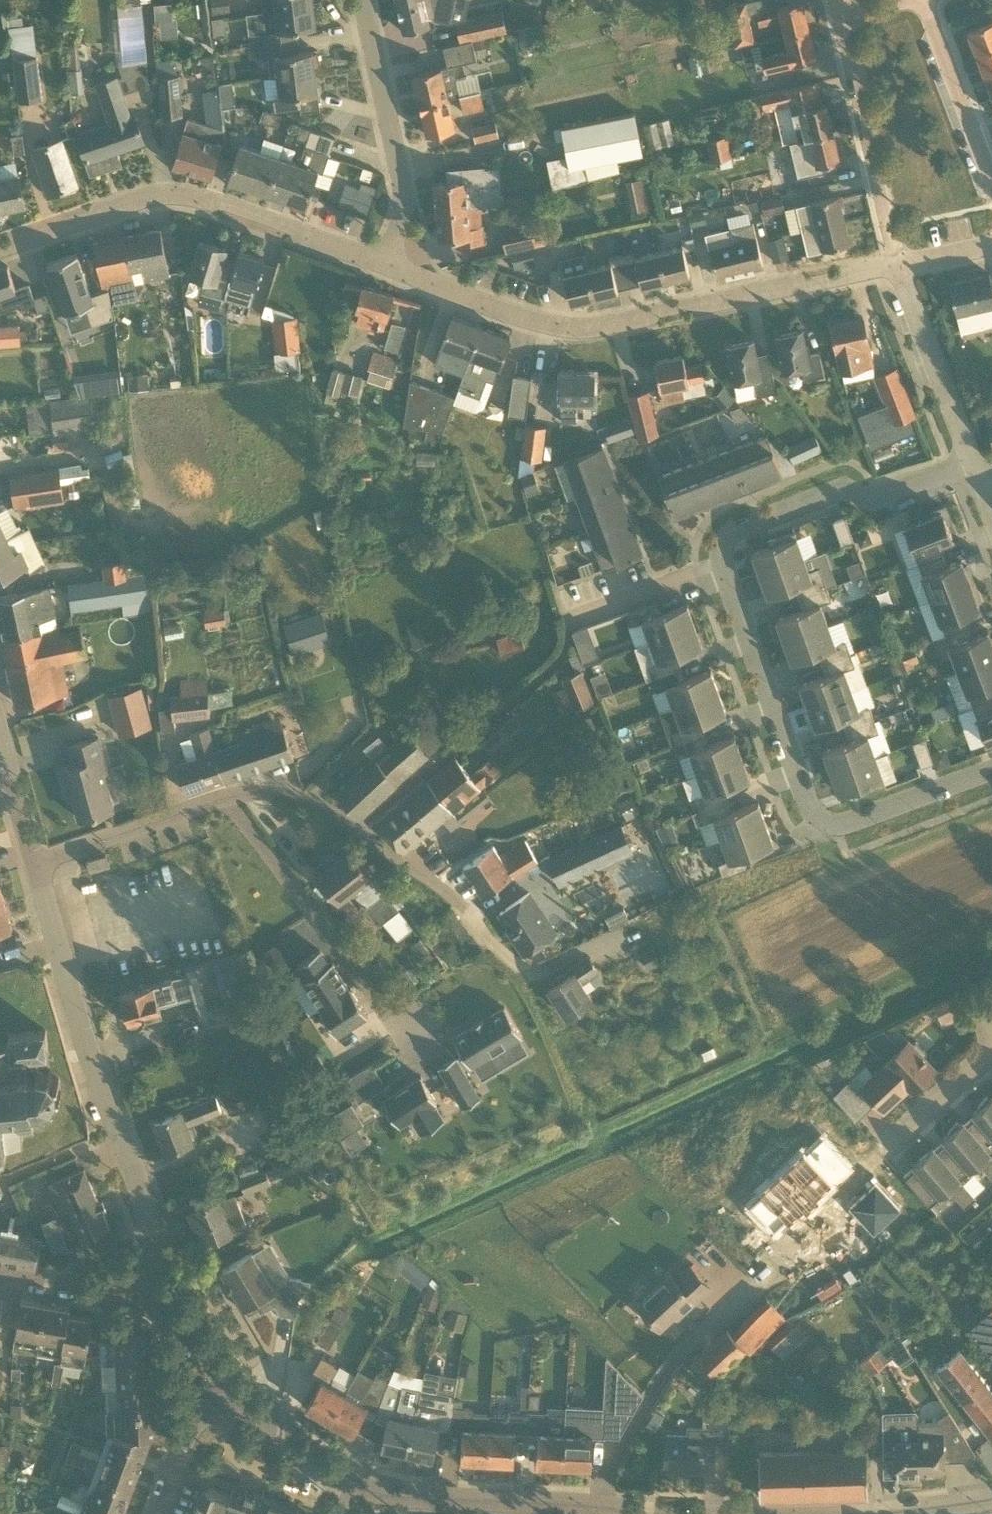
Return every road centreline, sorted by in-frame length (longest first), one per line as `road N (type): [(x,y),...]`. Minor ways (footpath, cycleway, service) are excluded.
road 1 (residential): [(973,470),(878,505),(844,496),(726,540),(720,557),(818,839),(991,773)]
road 2 (residential): [(425,278),(512,313),(640,321),(899,268)]
road 3 (unclassified): [(650,1513),(408,1498),(324,1477),(235,1388)]
road 4 (residential): [(0,247),(150,196),(215,199),(425,278)]
road 5 (residential): [(515,968),(468,914),(317,795),(275,786),(223,799)]
road 6 (unclassified): [(133,1281),(148,1255),(144,1203),(56,946)]
road 7 (residential): [(419,1061),(223,799)]
road 8 (residential): [(425,278),(415,176),(379,0)]
road 9 (residential): [(899,268),(841,23)]
road 10 (residential): [(973,470),(899,268)]
road 11 (residential): [(991,187),(920,0)]
road 12 (residential): [(223,799),(35,865)]
road 13 (unclassified): [(159,1513),(189,1432),(235,1388)]
road 14 (unclassified): [(235,1388),(193,1327),(133,1281)]
road 15 (residential): [(887,1145),(991,1051)]
road 16 (unclassified): [(991,1499),(855,1513)]
road 17 (unclassified): [(0,1271),(82,1289),(133,1281)]
road 18 (unclassified): [(35,865),(0,743)]

